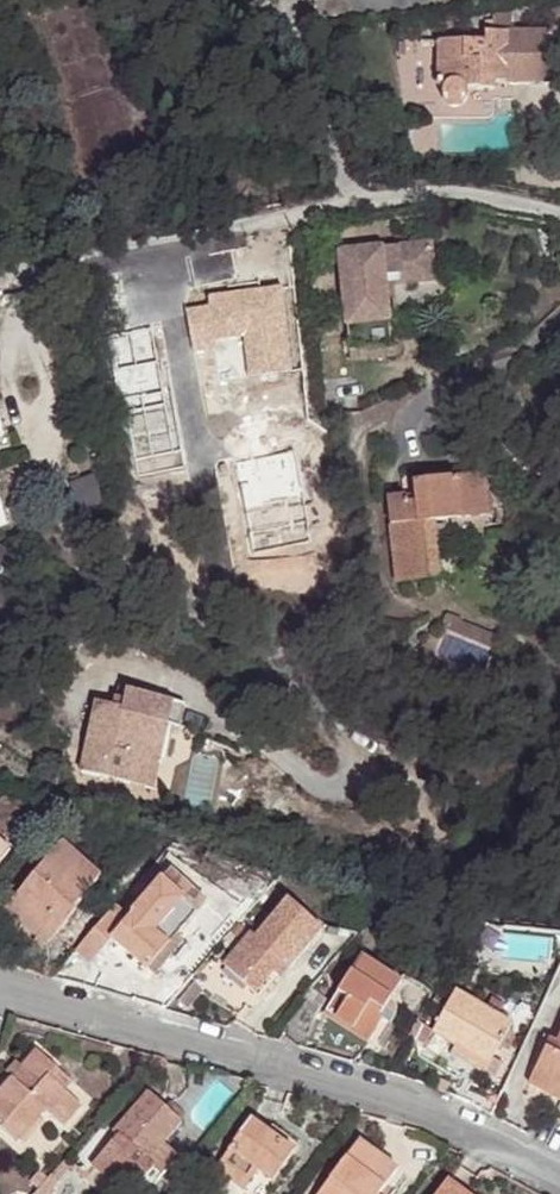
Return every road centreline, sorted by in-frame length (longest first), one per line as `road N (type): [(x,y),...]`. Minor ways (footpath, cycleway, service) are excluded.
road 1 (residential): [(559,1181),(436,1118),(0,989)]

